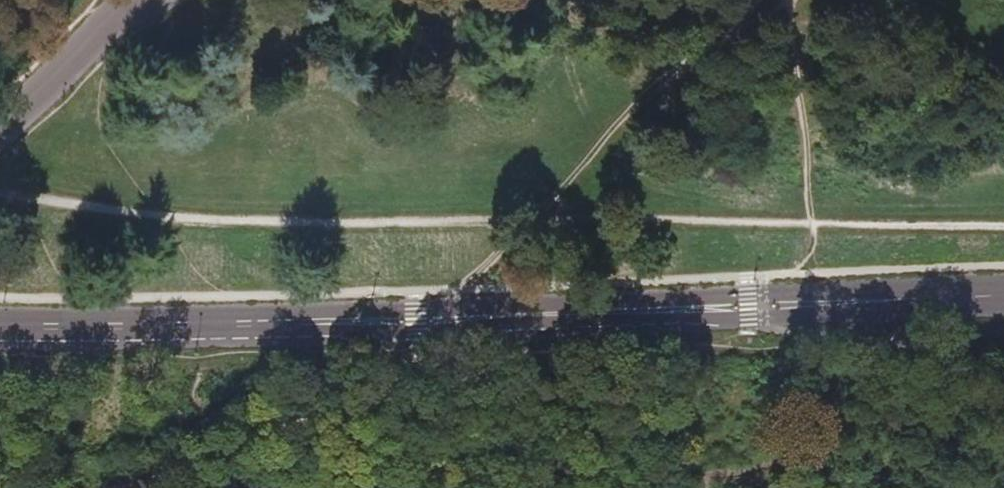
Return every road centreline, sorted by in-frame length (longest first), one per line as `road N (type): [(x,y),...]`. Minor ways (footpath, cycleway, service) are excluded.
road 1 (tertiary): [(1003,296),(417,320),(0,323)]
road 2 (unclassified): [(0,128),(129,0)]

